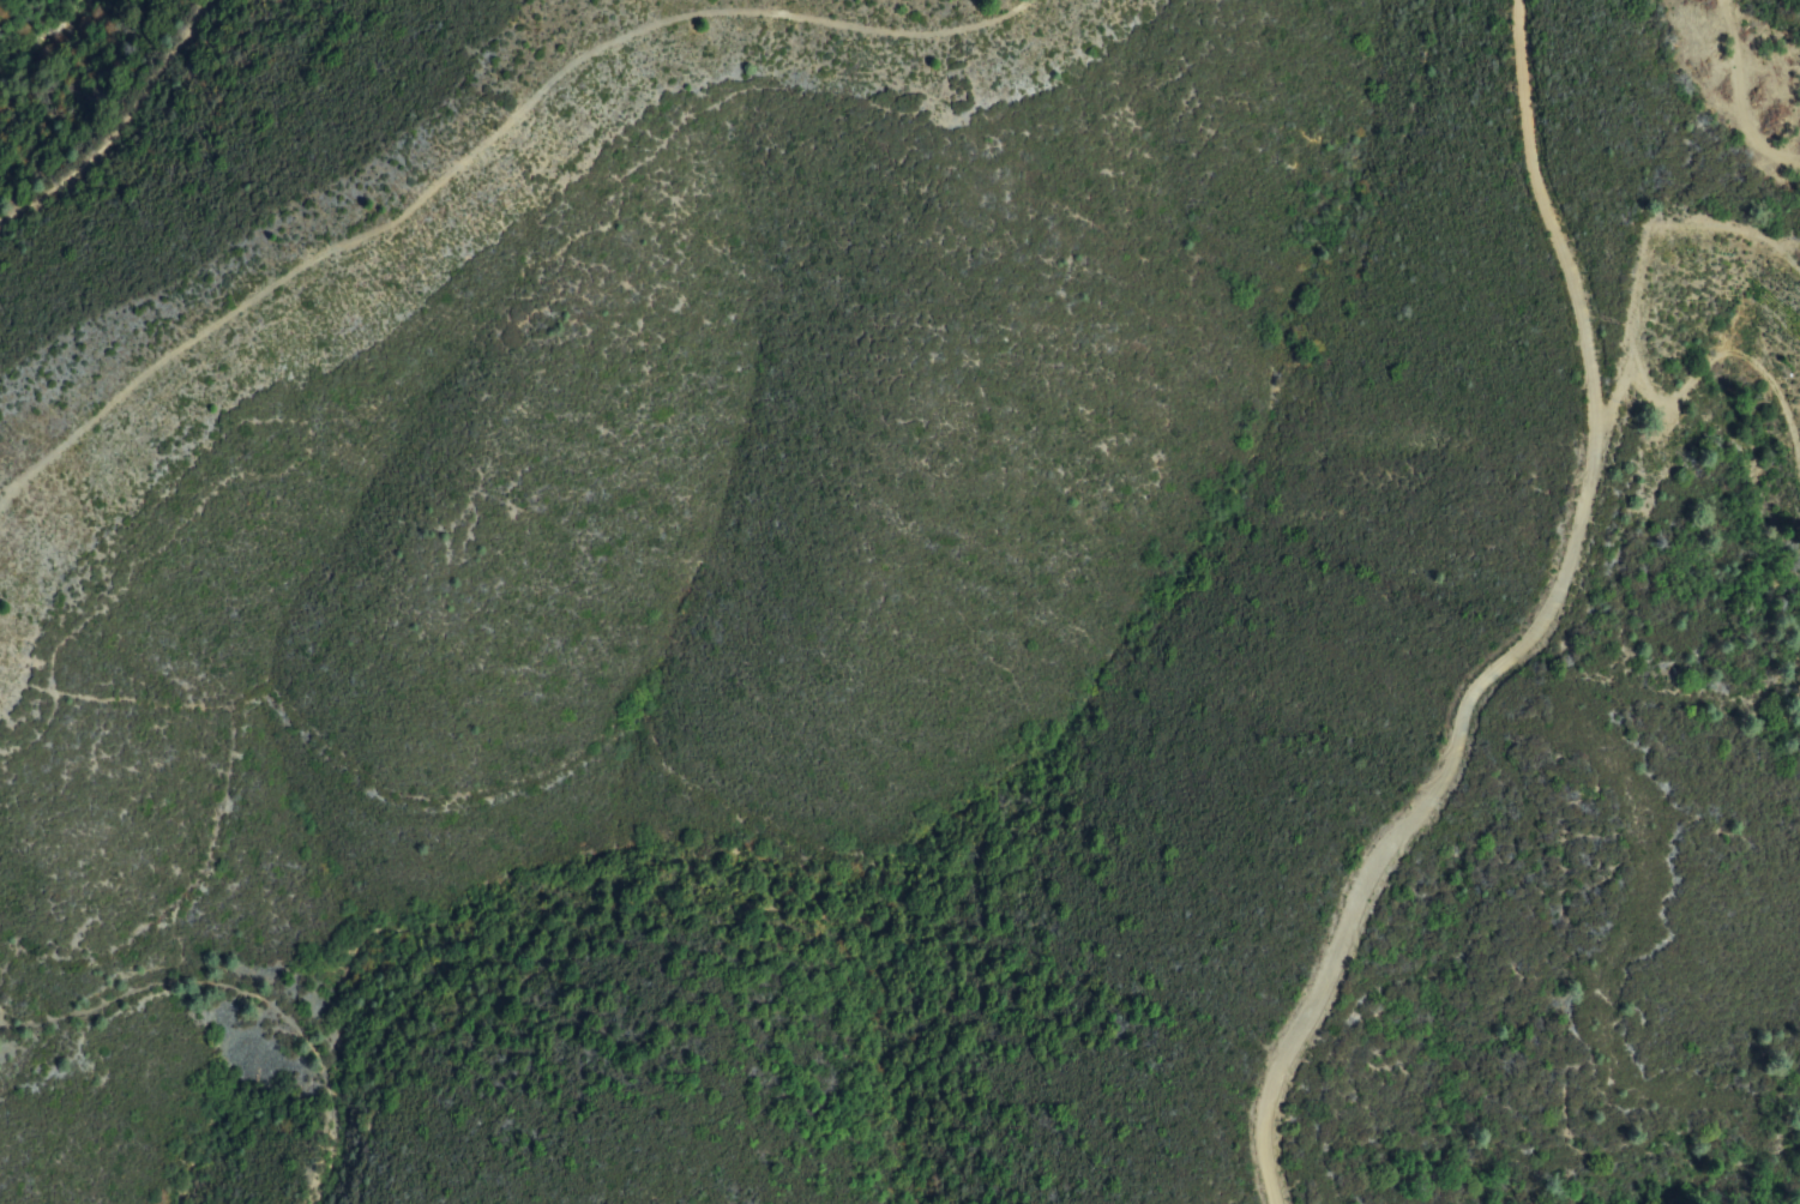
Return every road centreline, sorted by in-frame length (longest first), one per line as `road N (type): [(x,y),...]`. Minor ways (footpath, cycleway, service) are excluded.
road 1 (residential): [(1281,1203),(1266,1126),(1282,1065),(1328,998),(1381,863),(1449,781),(1479,691),(1563,597),(1591,516),(1607,402),(1585,276),(1541,142),(1531,0)]
road 2 (track): [(0,1010),(80,1011),(194,979),(225,981),(293,1011),(329,1052),(338,1088),(339,1131),(321,1203)]
road 3 (track): [(209,0),(103,144),(0,222)]

